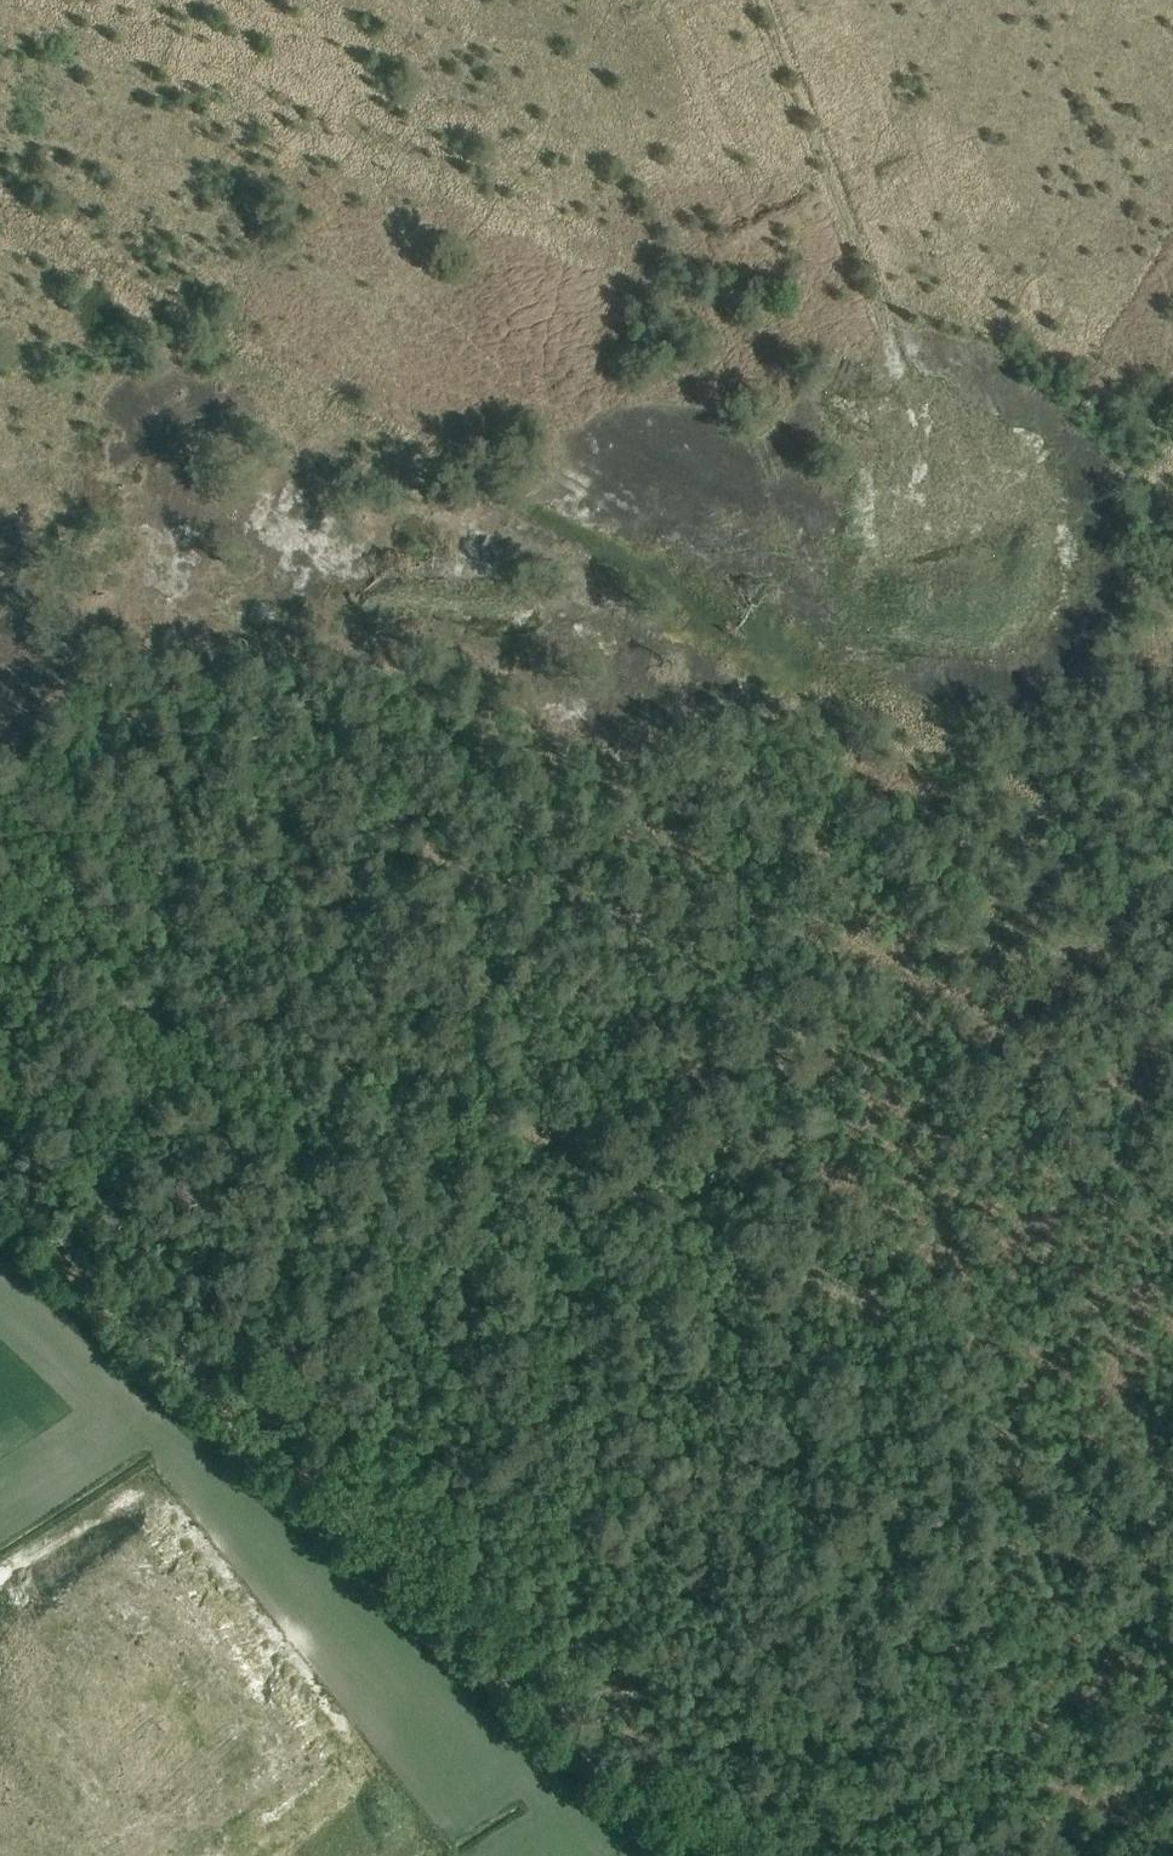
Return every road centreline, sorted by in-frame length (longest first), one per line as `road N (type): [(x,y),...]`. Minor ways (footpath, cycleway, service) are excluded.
road 1 (track): [(0,1532),(155,1431)]

